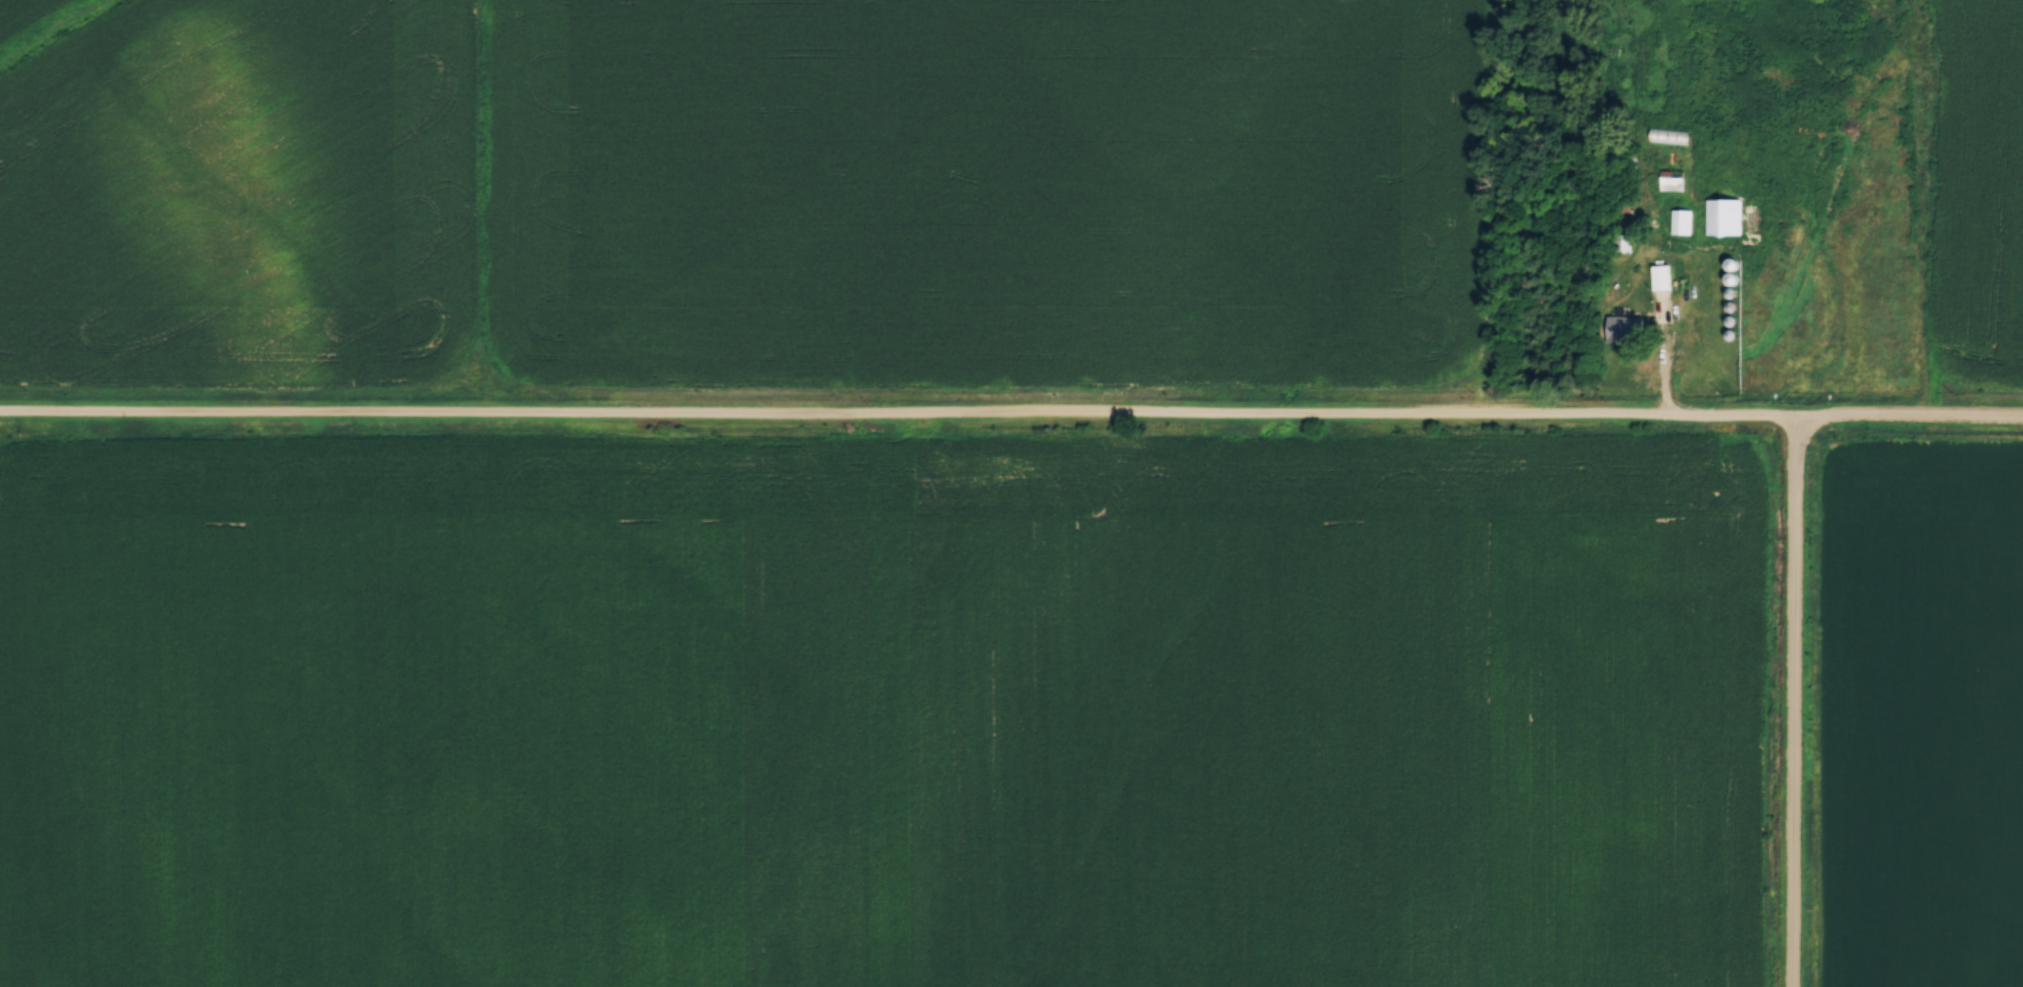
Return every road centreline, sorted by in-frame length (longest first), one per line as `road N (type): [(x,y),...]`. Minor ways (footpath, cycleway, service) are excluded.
road 1 (residential): [(2022,418),(0,419)]
road 2 (residential): [(1795,986),(1796,418)]

